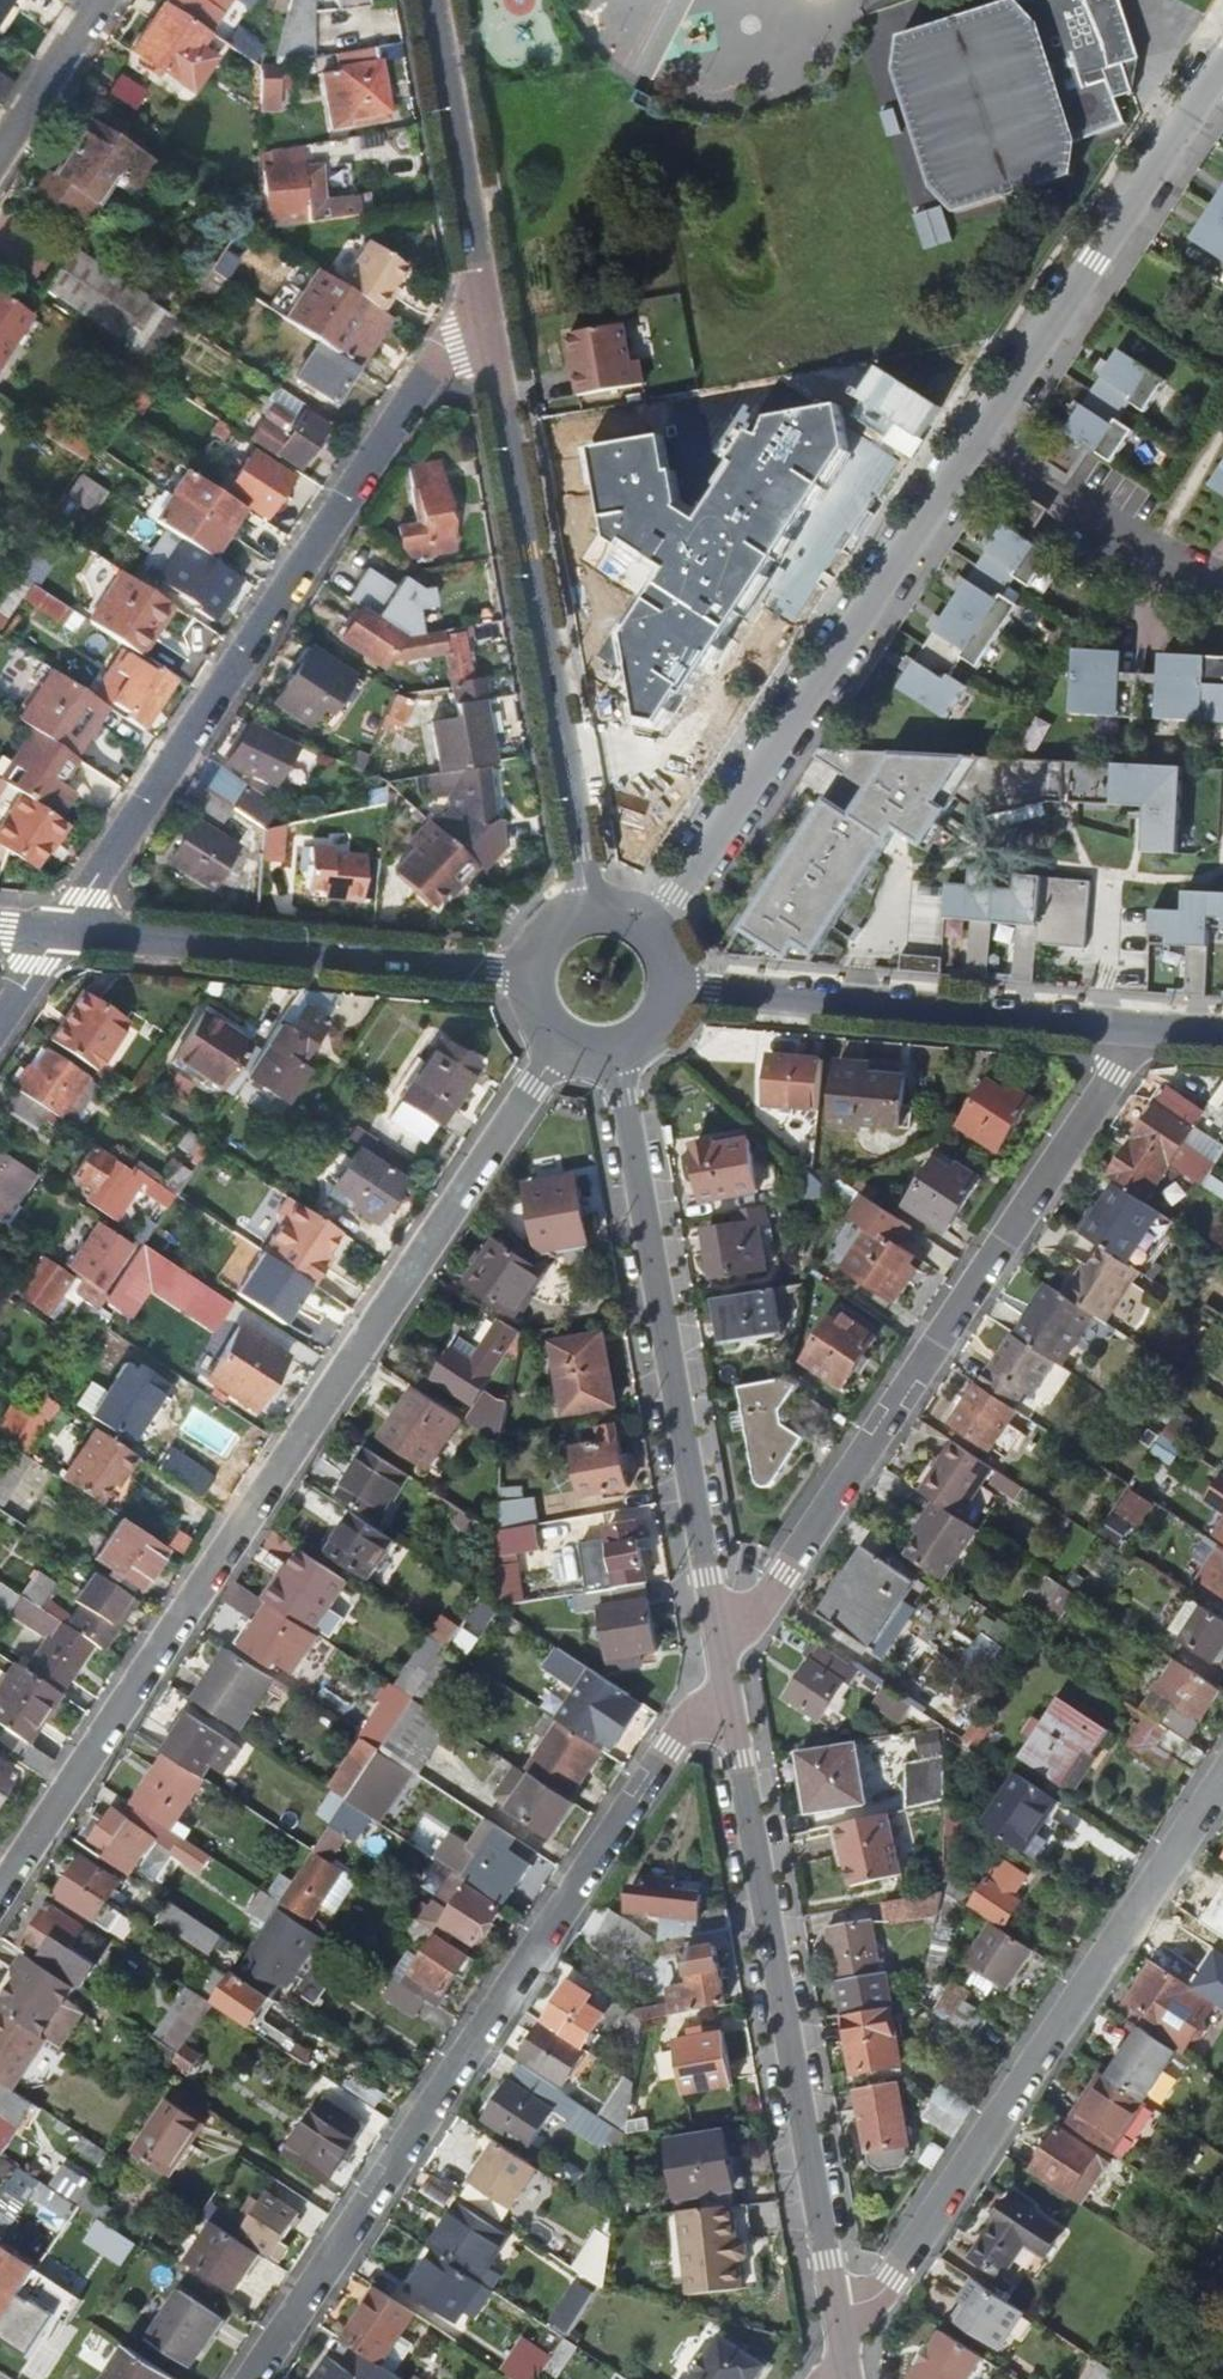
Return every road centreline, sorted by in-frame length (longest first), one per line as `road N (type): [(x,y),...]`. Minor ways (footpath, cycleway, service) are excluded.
road 1 (residential): [(648,929),(1222,62)]
road 2 (residential): [(566,1039),(0,1892)]
road 3 (unclassified): [(251,2378),(721,1665)]
road 4 (unclassified): [(721,1665),(1114,1075),(1131,1027)]
road 5 (residential): [(60,932),(437,361),(454,344),(487,332)]
road 6 (residential): [(721,1665),(845,2354)]
road 7 (unclassified): [(845,2354),(859,2315),(893,2280),(1222,1781)]
road 8 (residential): [(616,1048),(721,1665)]
road 9 (unclassified): [(487,332),(592,912)]
road 10 (tertiary): [(60,932),(533,978)]
road 11 (tertiary): [(671,987),(1131,1027)]
road 12 (unclassified): [(429,0),(487,332)]
road 13 (residential): [(0,157),(104,0)]

